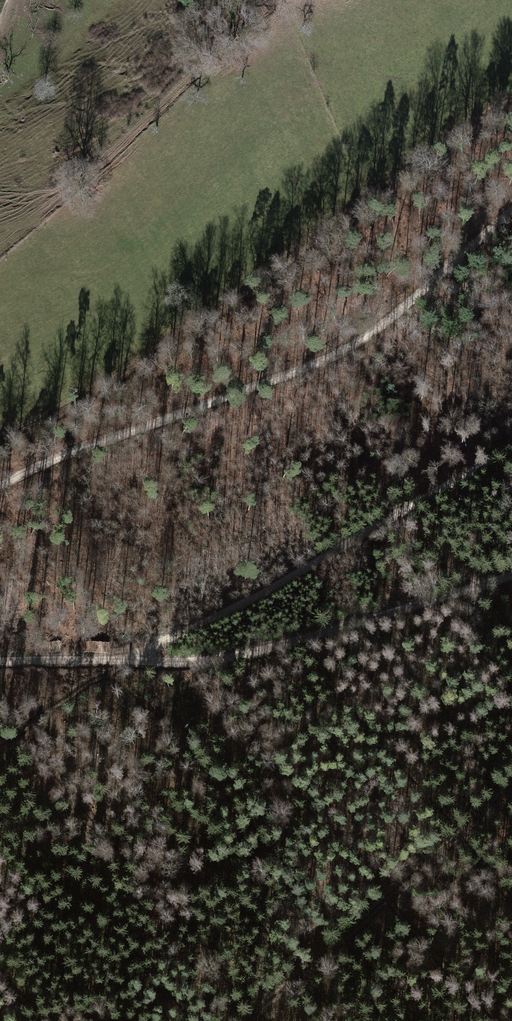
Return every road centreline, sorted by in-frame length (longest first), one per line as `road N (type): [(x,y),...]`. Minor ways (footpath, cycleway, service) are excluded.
road 1 (track): [(0,488),(89,443),(310,365),(398,304),(511,205)]
road 2 (track): [(511,440),(267,589),(118,659)]
road 3 (track): [(511,575),(245,654),(118,659)]
road 4 (track): [(511,782),(245,1020)]

